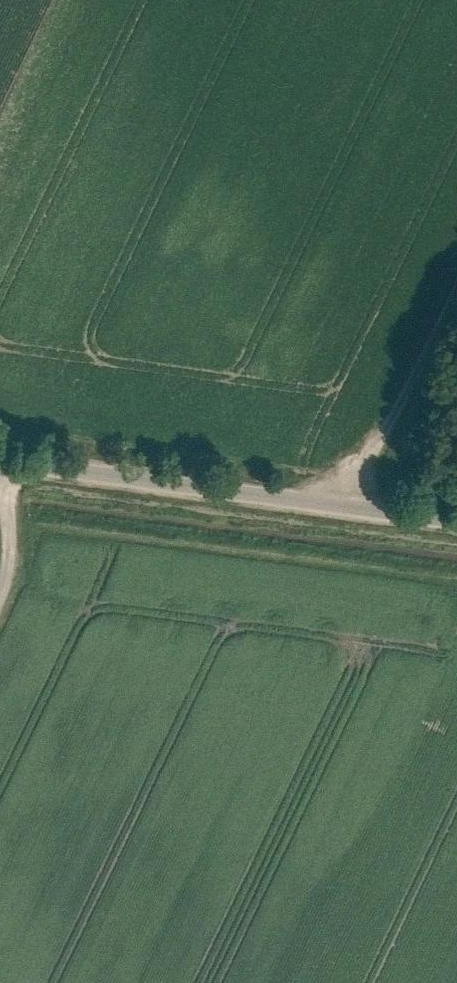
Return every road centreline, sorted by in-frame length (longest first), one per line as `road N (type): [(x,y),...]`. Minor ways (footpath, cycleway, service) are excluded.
road 1 (unclassified): [(0,454),(456,514)]
road 2 (track): [(456,288),(398,413),(334,497)]

